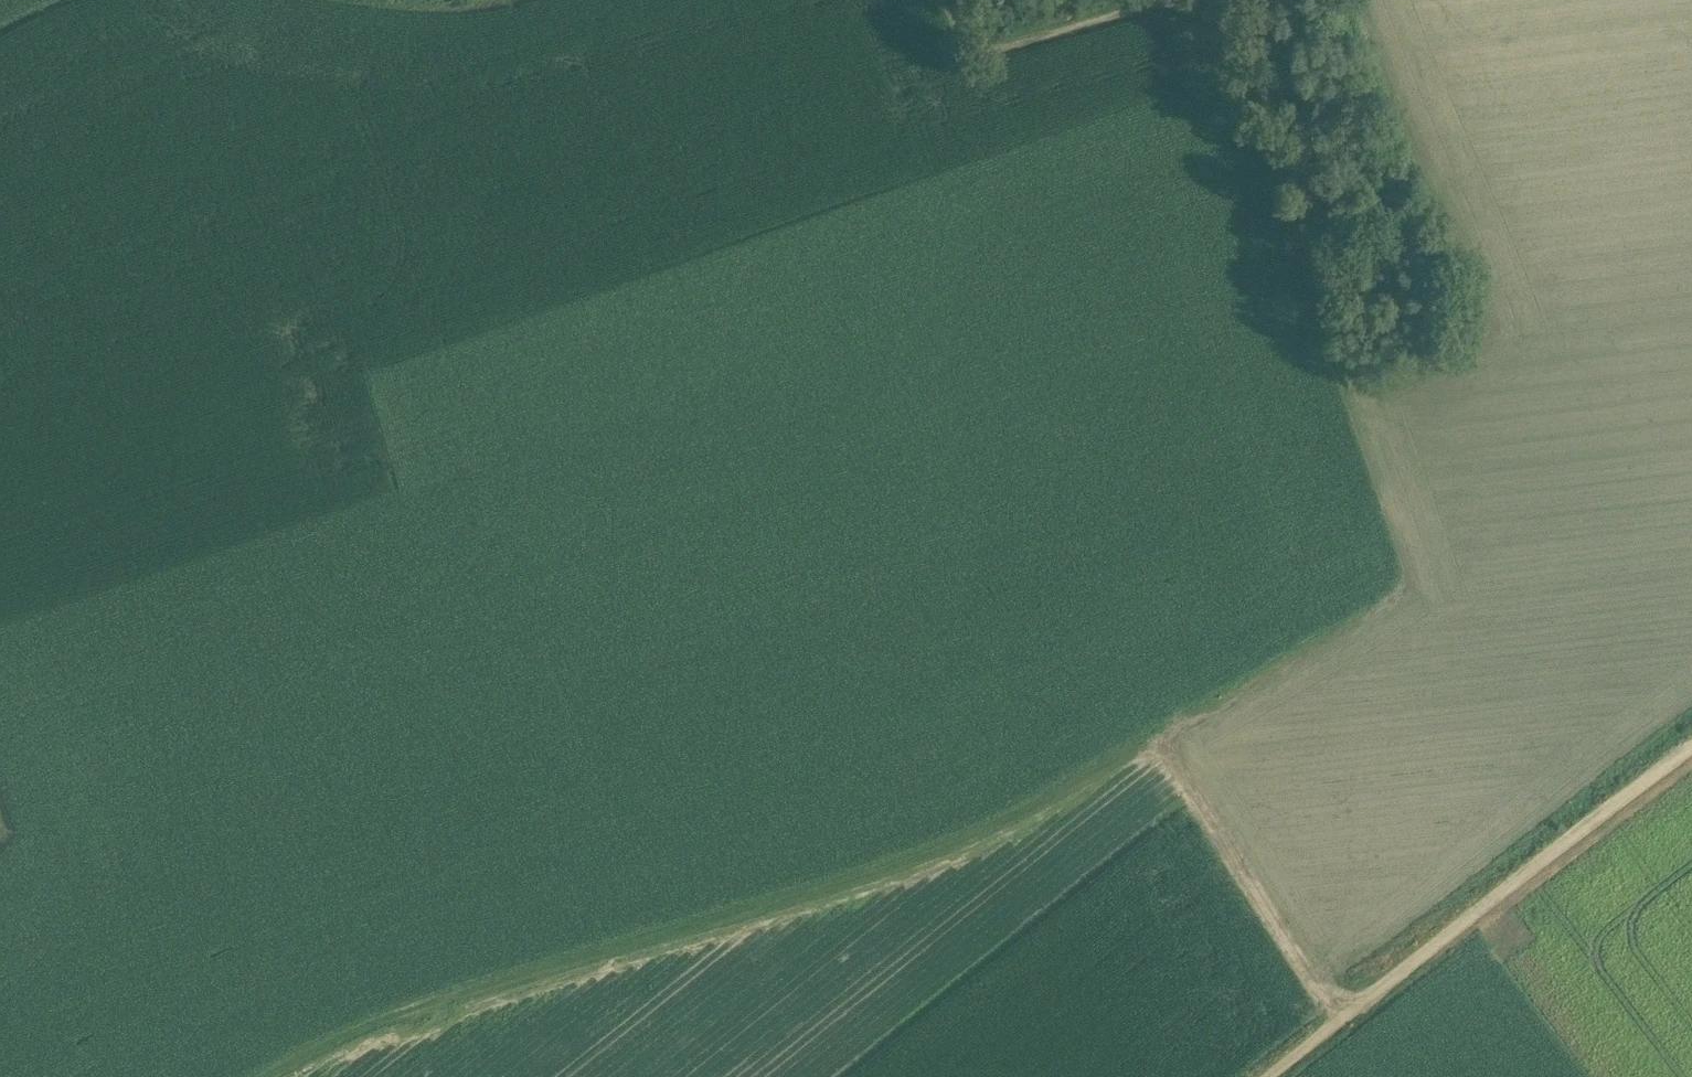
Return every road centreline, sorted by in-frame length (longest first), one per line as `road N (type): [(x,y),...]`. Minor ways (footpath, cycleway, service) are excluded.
road 1 (track): [(1270,1076),(1530,868),(1691,751)]

